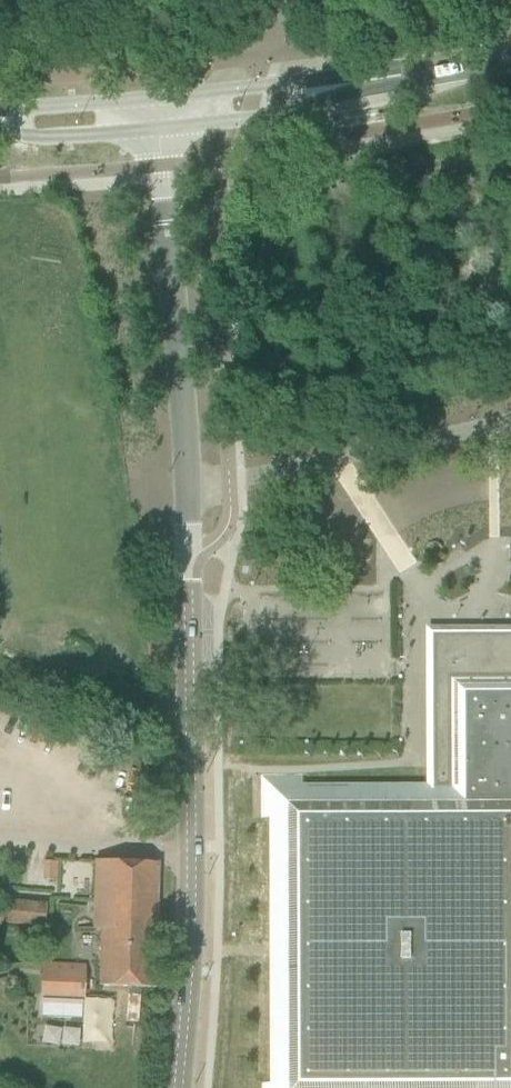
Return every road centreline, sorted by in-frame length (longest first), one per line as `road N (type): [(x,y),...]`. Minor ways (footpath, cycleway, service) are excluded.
road 1 (unclassified): [(174,1087),(190,845),(184,484)]
road 2 (unclassified): [(184,484),(158,127)]
road 3 (unclassified): [(184,484),(228,482),(510,420)]
road 4 (secondary): [(158,127),(309,110),(377,79)]
road 5 (secondary): [(377,79),(155,99)]
road 6 (secondary): [(0,131),(38,137),(158,127)]
road 7 (secondary): [(155,99),(0,114)]
road 8 (secondary): [(377,79),(510,54)]

